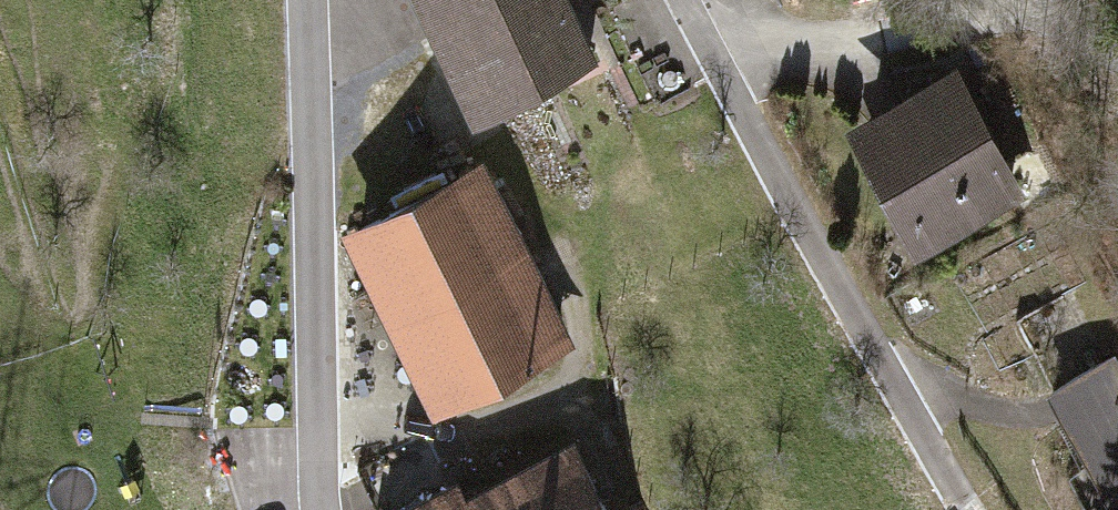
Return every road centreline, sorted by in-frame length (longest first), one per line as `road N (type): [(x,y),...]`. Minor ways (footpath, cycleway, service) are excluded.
road 1 (residential): [(325,509),(307,0)]
road 2 (residential): [(688,0),(713,61),(900,392)]
road 3 (track): [(713,61),(848,26),(953,16),(1059,26),(1117,42)]

